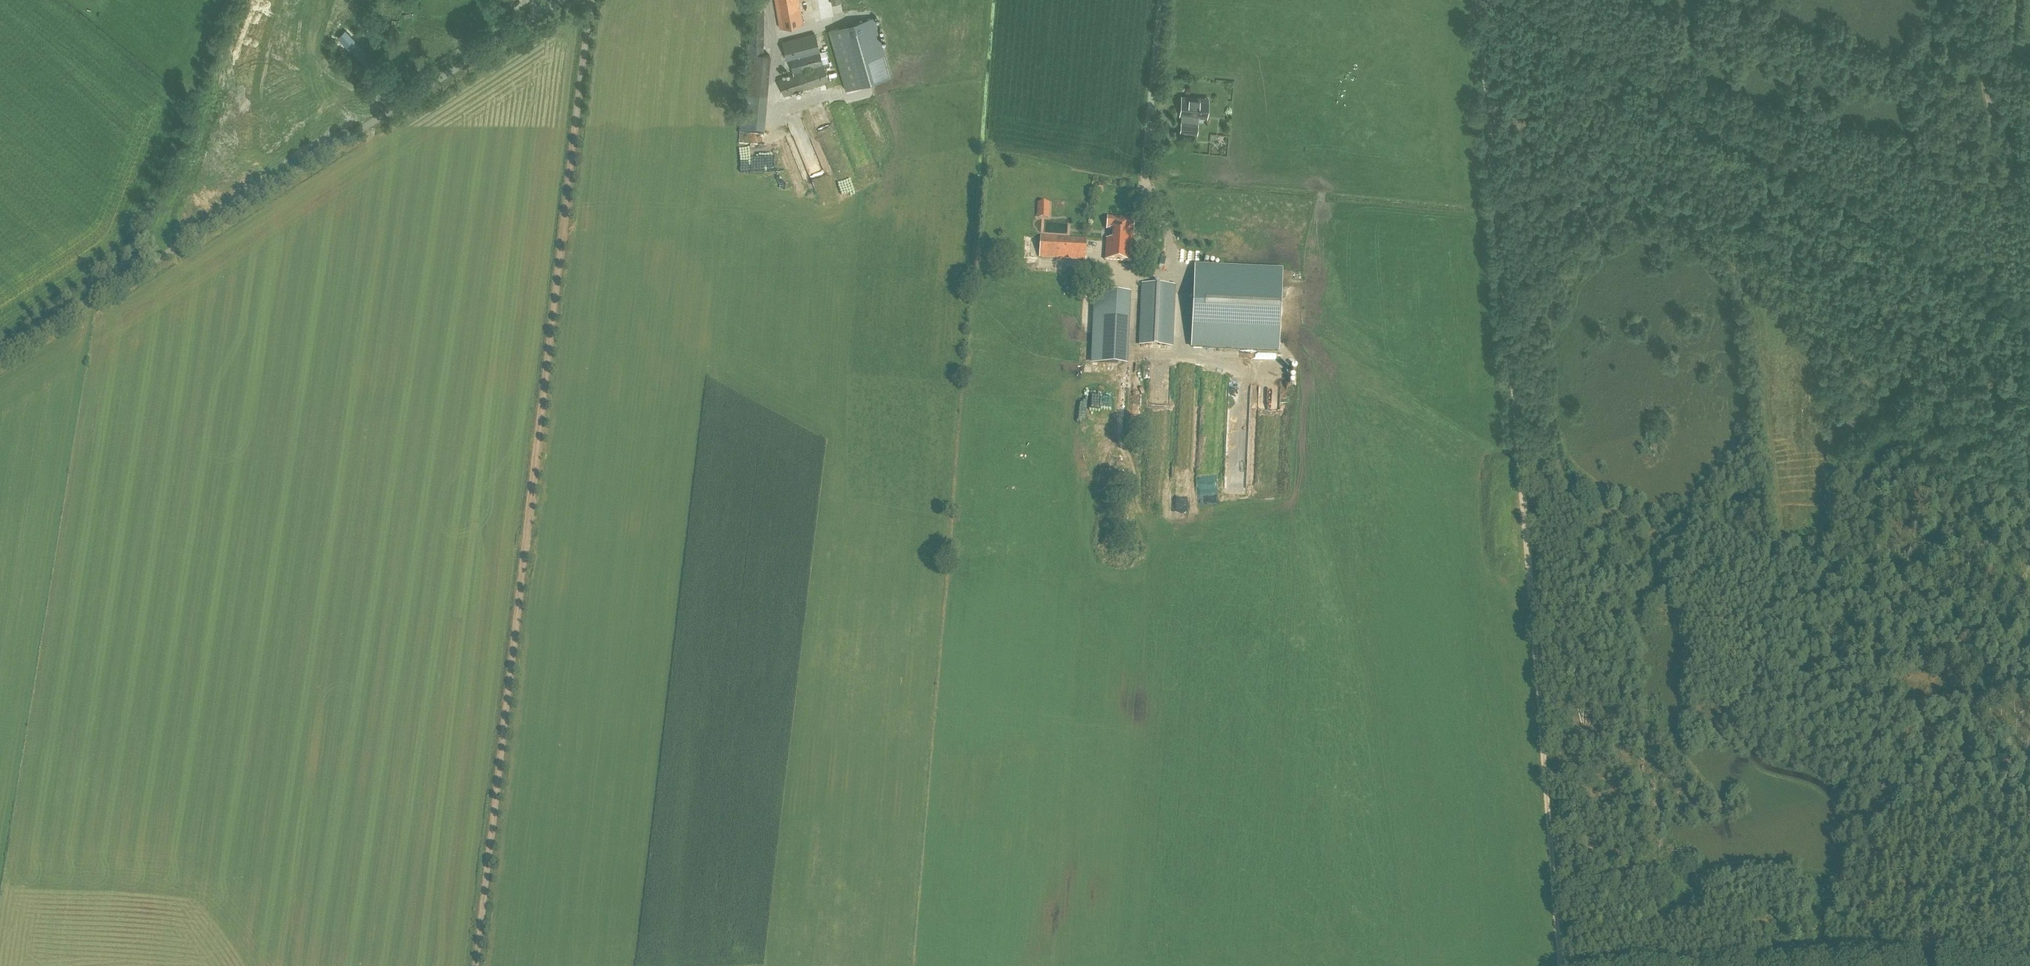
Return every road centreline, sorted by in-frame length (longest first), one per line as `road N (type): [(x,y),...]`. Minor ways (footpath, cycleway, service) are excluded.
road 1 (track): [(478,965),(591,0)]
road 2 (track): [(1562,962),(1476,0)]
road 3 (unclassified): [(0,360),(562,0)]

